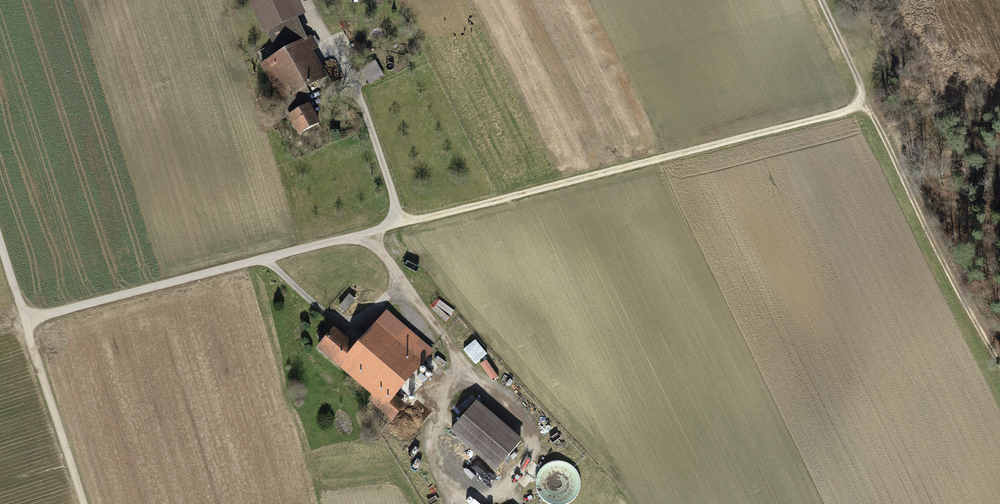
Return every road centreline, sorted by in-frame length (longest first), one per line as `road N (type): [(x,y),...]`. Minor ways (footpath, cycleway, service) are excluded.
road 1 (track): [(820,0),(860,97),(850,109),(403,220)]
road 2 (track): [(26,321),(403,220)]
road 3 (track): [(999,358),(860,97)]
road 4 (track): [(512,422),(365,234)]
road 5 (track): [(310,0),(362,99),(402,217)]
road 6 (track): [(84,503),(26,321)]
road 7 (track): [(268,256),(339,322),(376,304),(400,278)]

